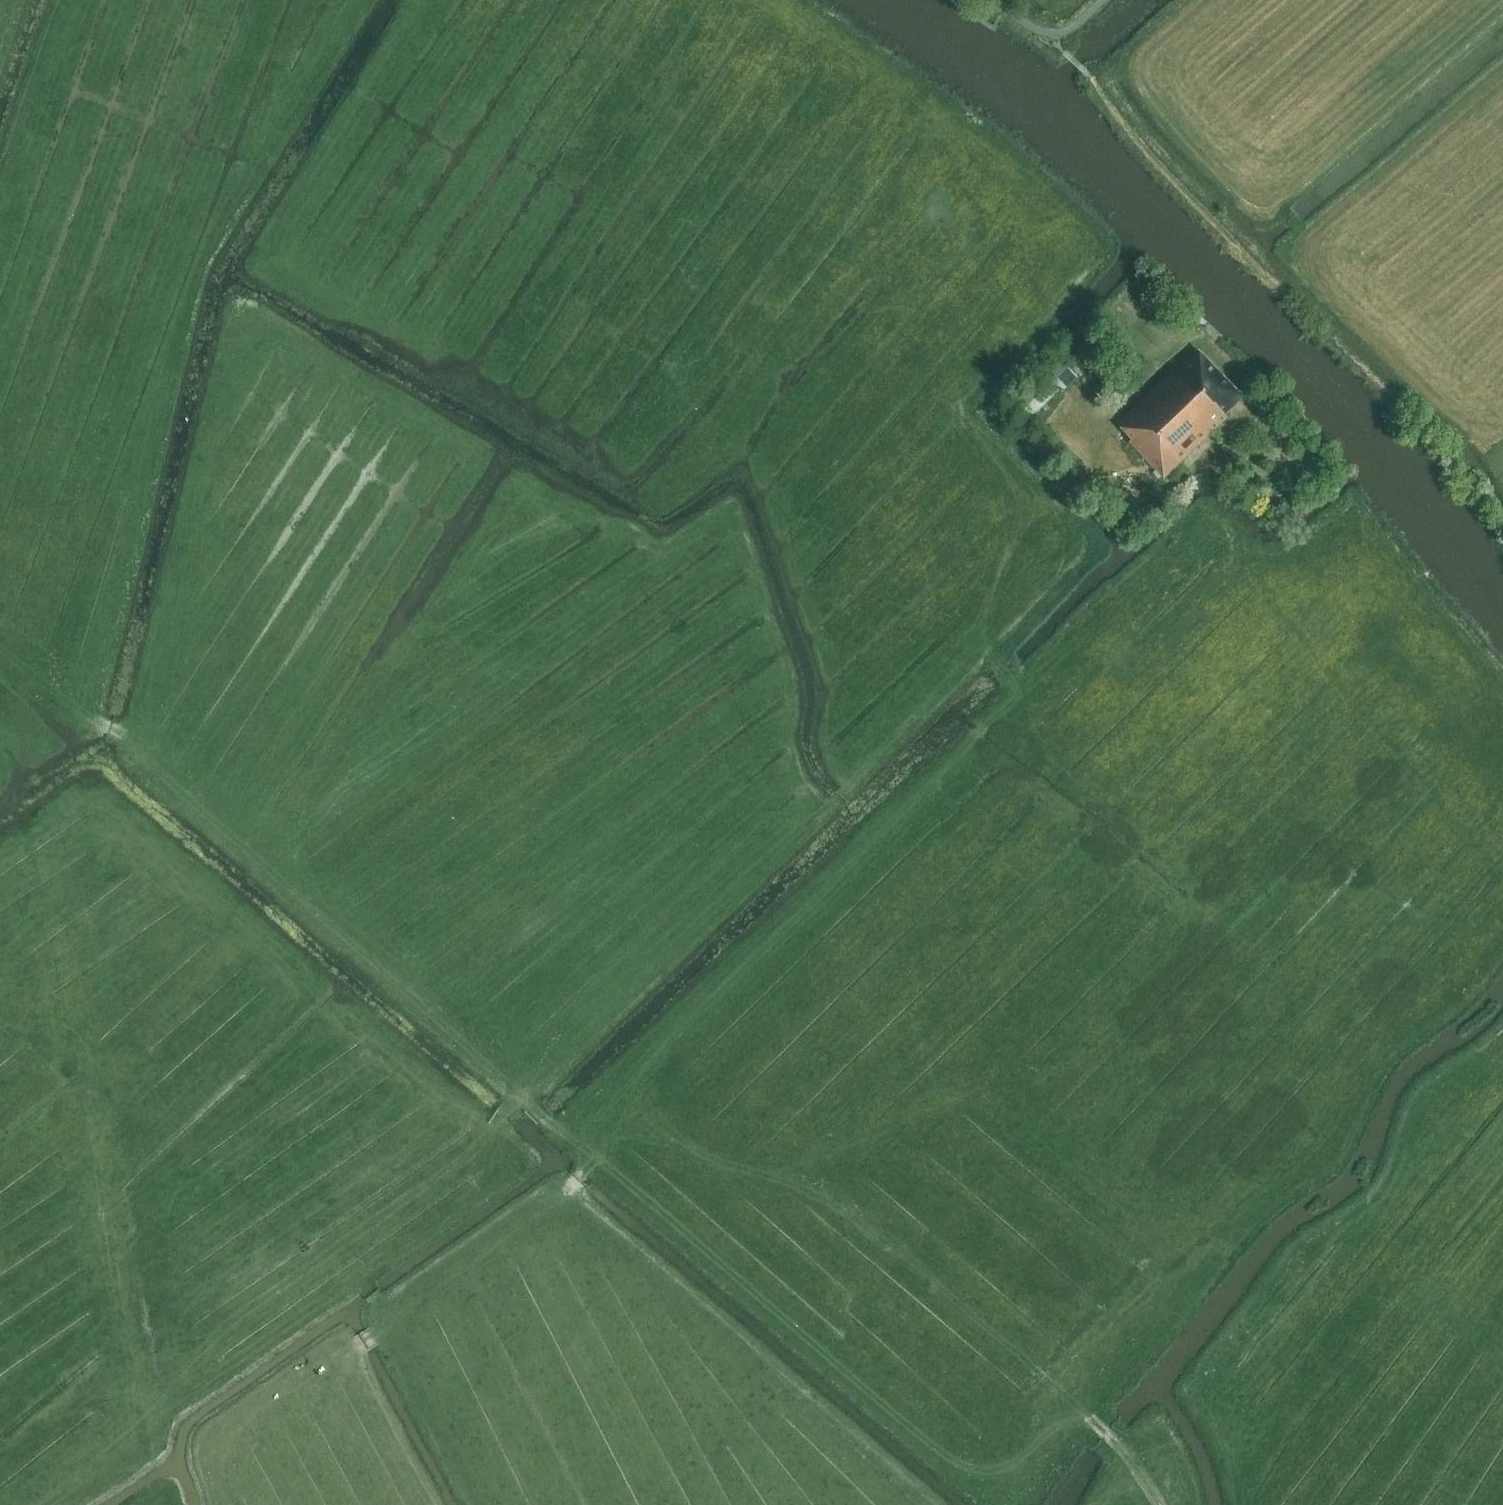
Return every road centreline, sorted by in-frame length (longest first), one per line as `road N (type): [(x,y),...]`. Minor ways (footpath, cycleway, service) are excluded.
road 1 (track): [(1159,1504),(1124,1454),(1077,1411)]

